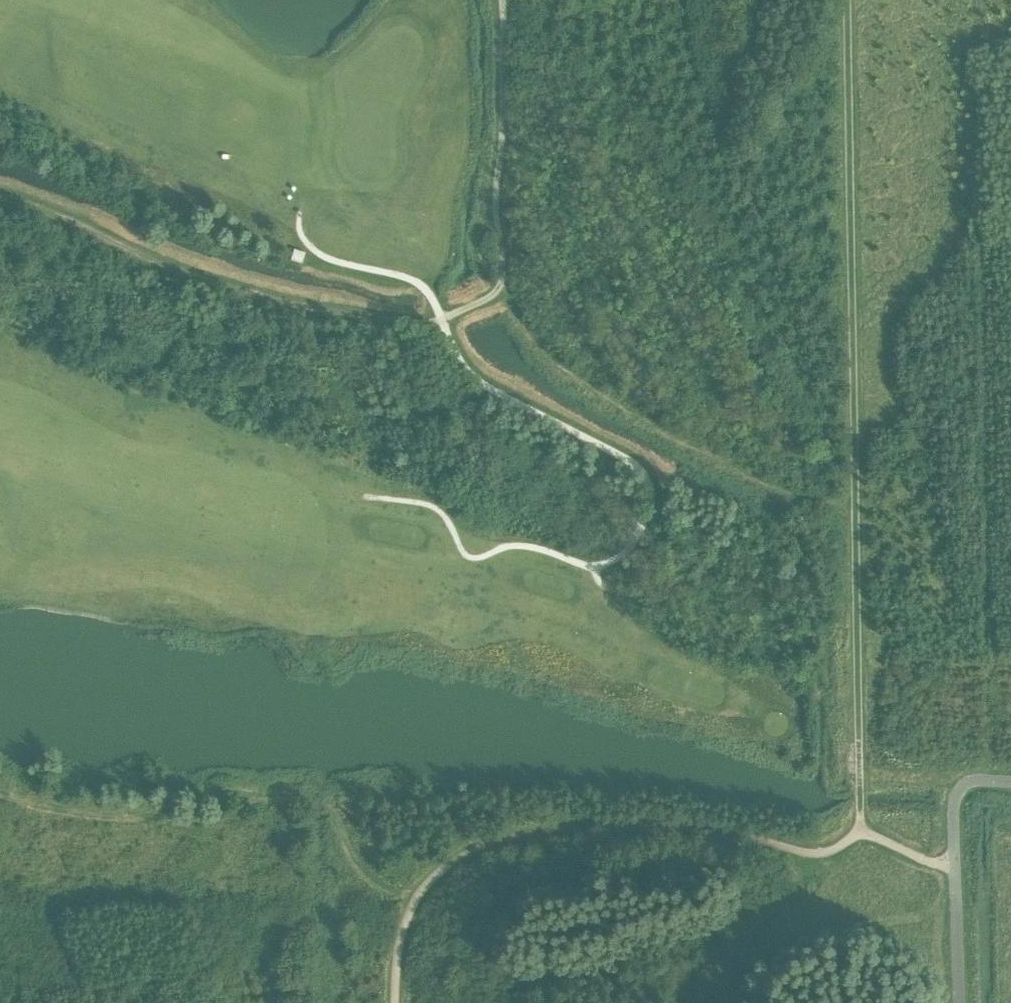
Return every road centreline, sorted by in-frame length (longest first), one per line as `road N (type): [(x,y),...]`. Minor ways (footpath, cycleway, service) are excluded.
road 1 (track): [(857,511),(848,0)]

